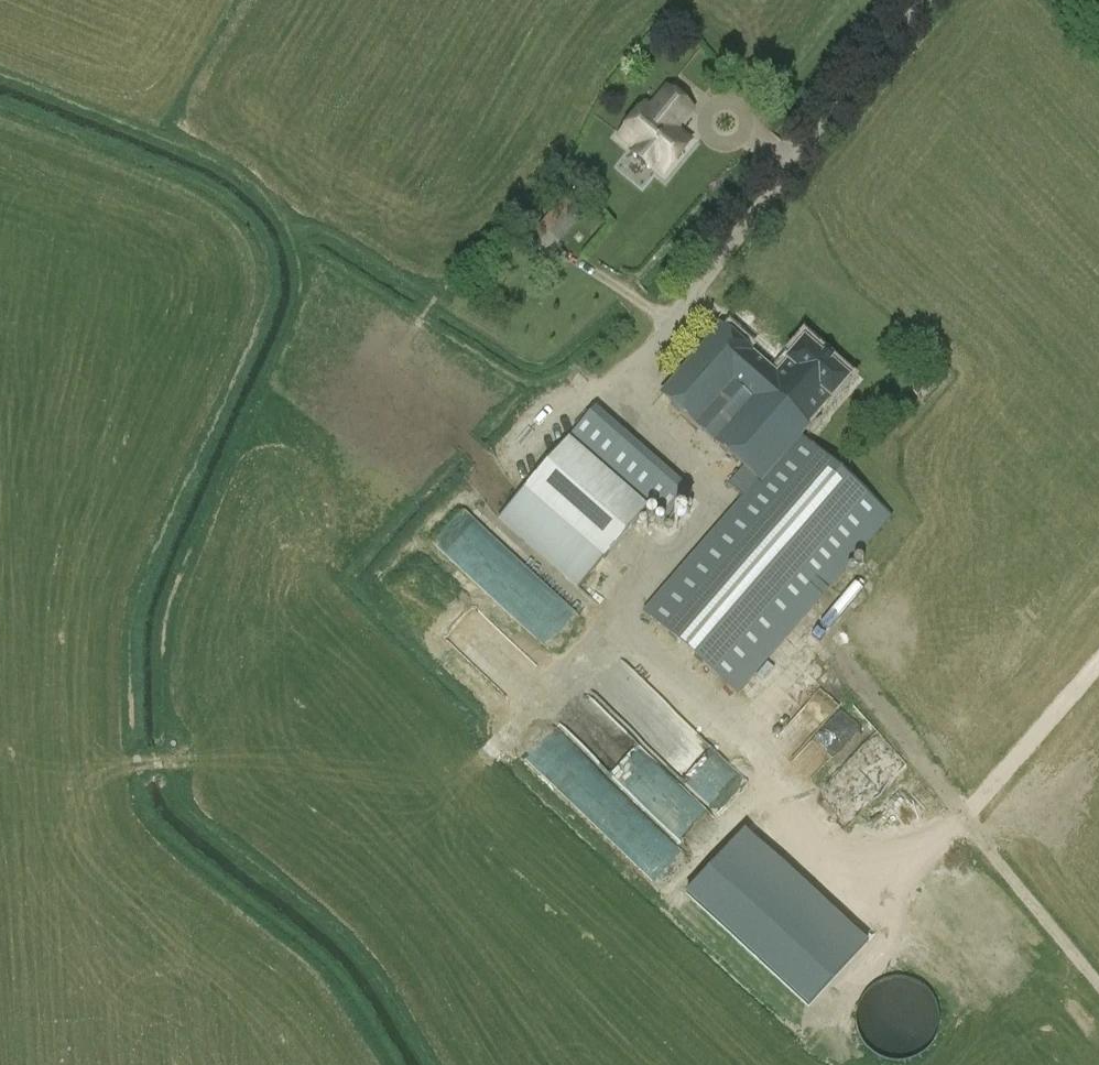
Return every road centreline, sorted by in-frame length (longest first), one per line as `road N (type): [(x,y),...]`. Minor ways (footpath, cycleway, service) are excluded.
road 1 (unclassified): [(688,279),(915,0)]

